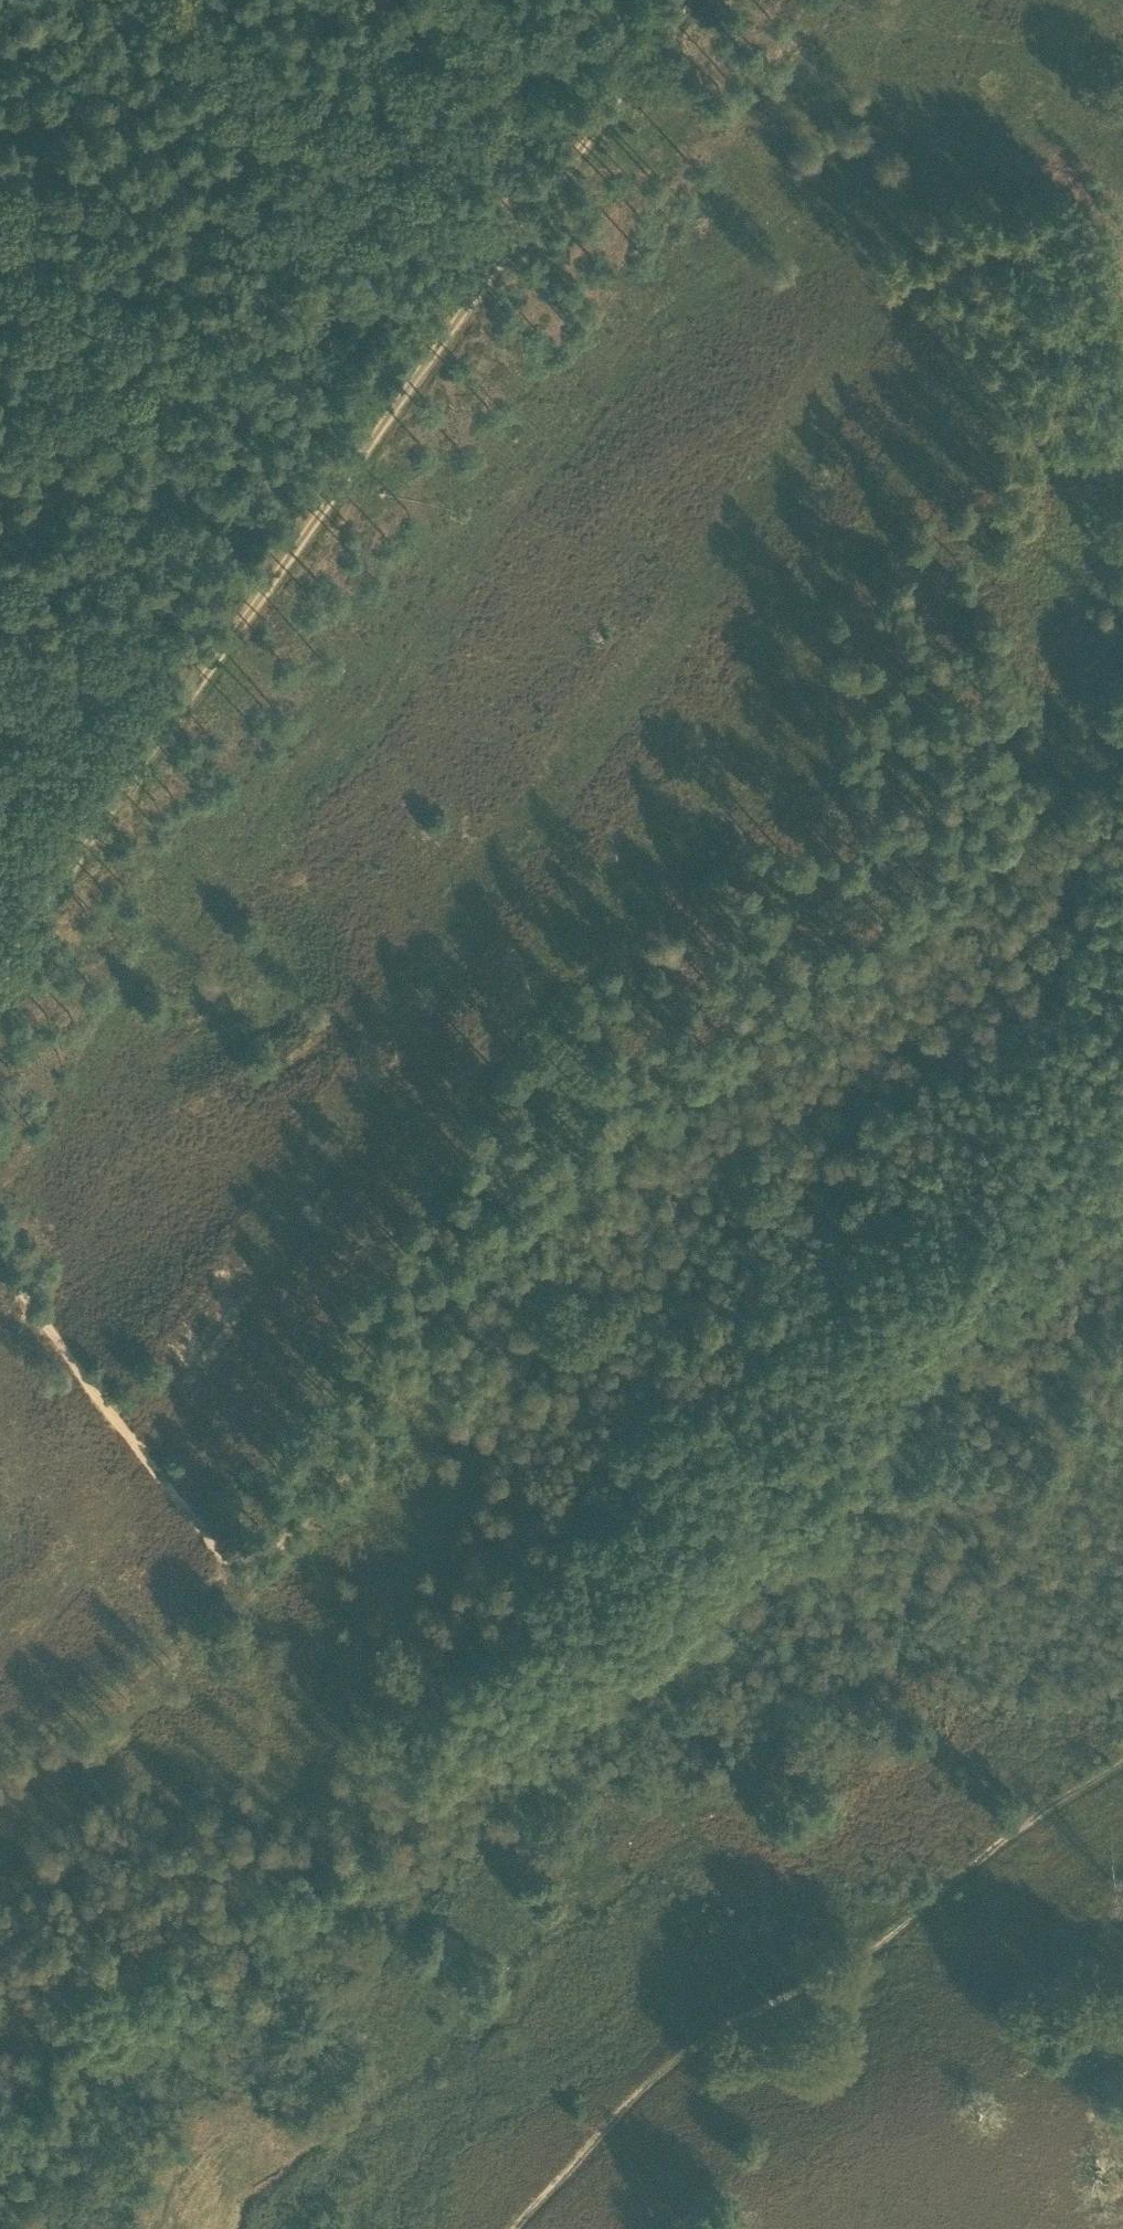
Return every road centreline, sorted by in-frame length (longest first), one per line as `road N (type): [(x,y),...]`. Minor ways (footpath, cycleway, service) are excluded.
road 1 (track): [(0,1242),(237,1562),(374,1440),(435,1297),(707,1061),(1122,760)]
road 2 (track): [(0,965),(61,865),(244,622),(684,0)]

